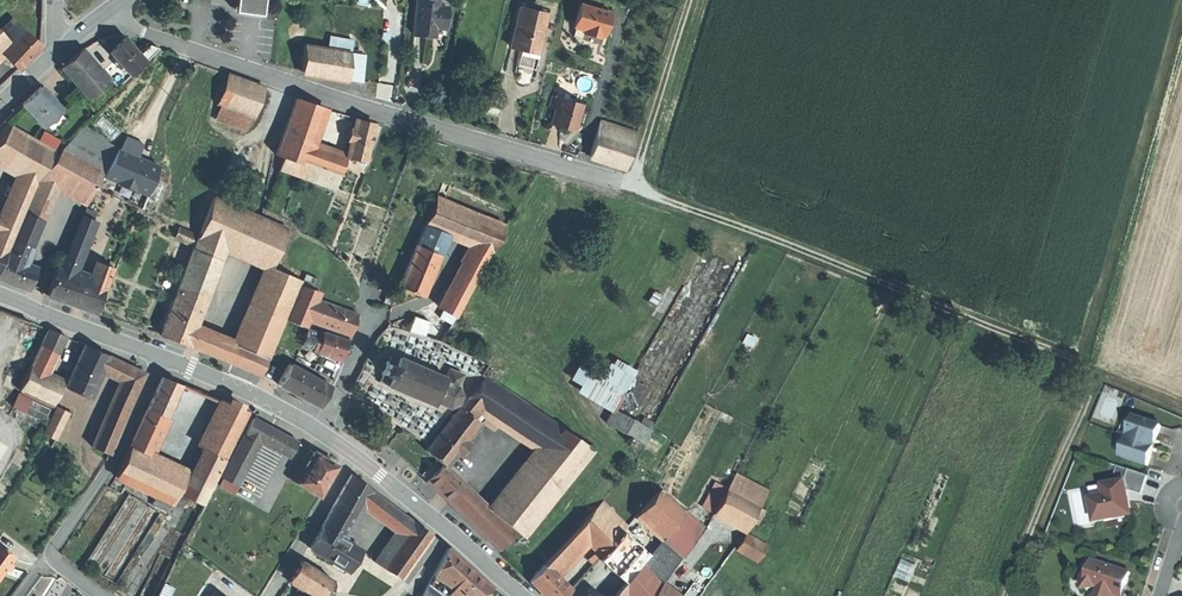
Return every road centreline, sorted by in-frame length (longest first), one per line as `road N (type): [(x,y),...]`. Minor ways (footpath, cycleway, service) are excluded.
road 1 (track): [(691,0),(630,184),(1181,412)]
road 2 (residential): [(110,9),(143,35),(630,184)]
road 3 (track): [(1181,22),(1097,330),(1067,362)]
road 4 (track): [(1008,595),(1098,376)]
road 5 (residential): [(159,357),(117,460),(50,562)]
road 6 (tertiary): [(353,454),(521,595)]
road 7 (tertiary): [(159,357),(318,429)]
road 8 (tertiary): [(0,295),(159,357)]
road 9 (residential): [(271,595),(353,454)]
road 10 (residential): [(375,313),(318,429)]

